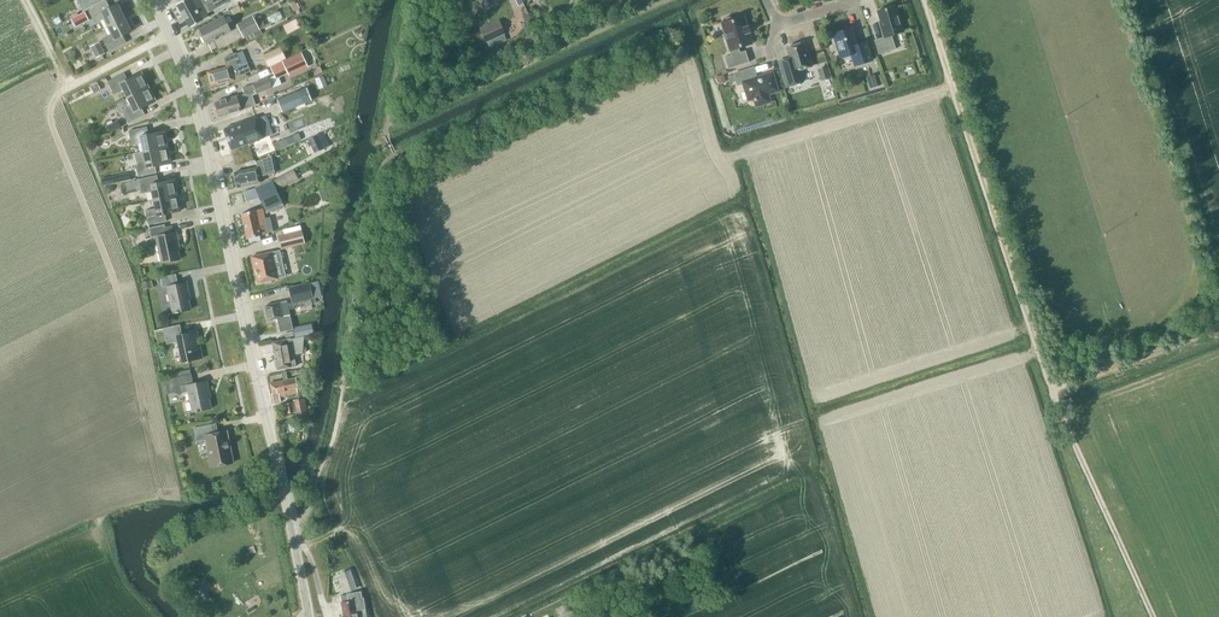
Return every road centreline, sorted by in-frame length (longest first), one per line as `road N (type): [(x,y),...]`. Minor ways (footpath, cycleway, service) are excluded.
road 1 (track): [(925,0),(1051,389),(1154,616)]
road 2 (unclassified): [(309,616),(211,154),(154,0)]

